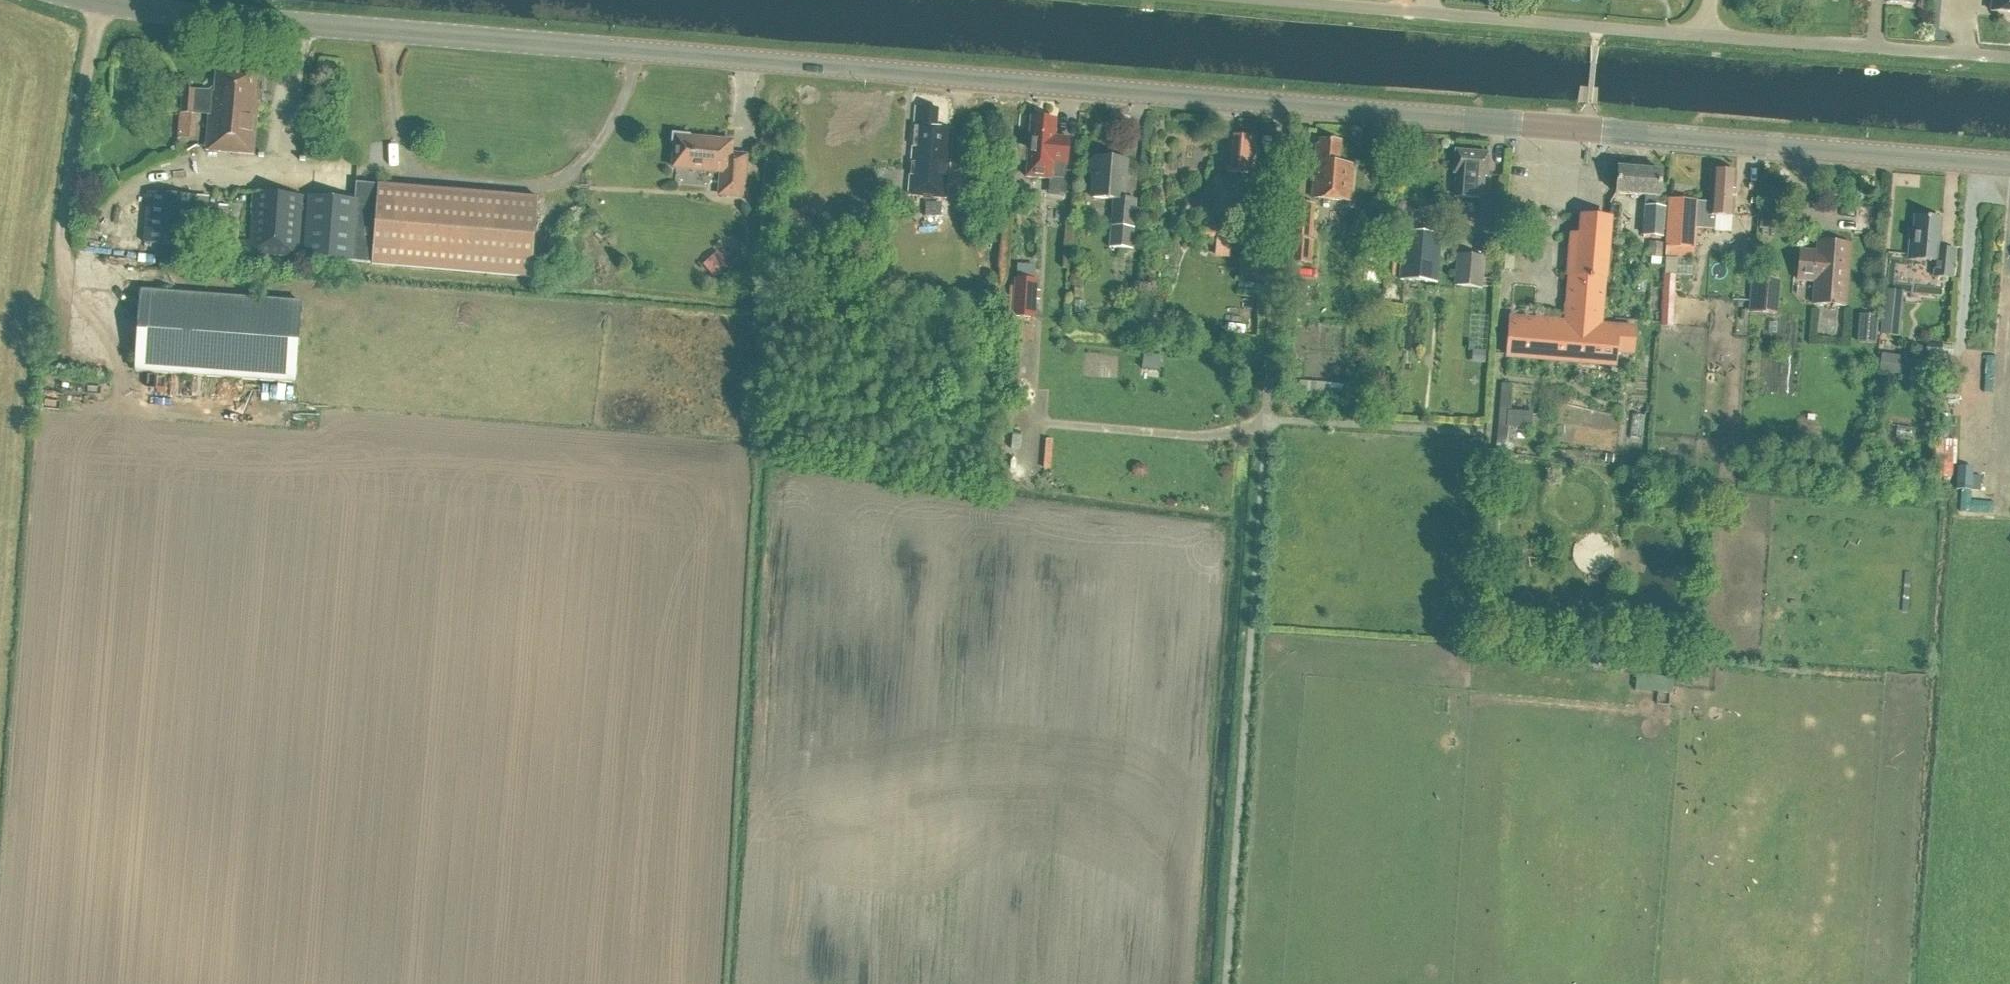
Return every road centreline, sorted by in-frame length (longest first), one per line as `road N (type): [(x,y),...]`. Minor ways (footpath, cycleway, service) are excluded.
road 1 (secondary): [(2009,166),(216,21),(77,0)]
road 2 (unclassified): [(1707,36),(1231,0)]
road 3 (track): [(97,6),(65,239),(70,284),(93,313)]
road 4 (unclassified): [(2009,59),(1707,36)]

